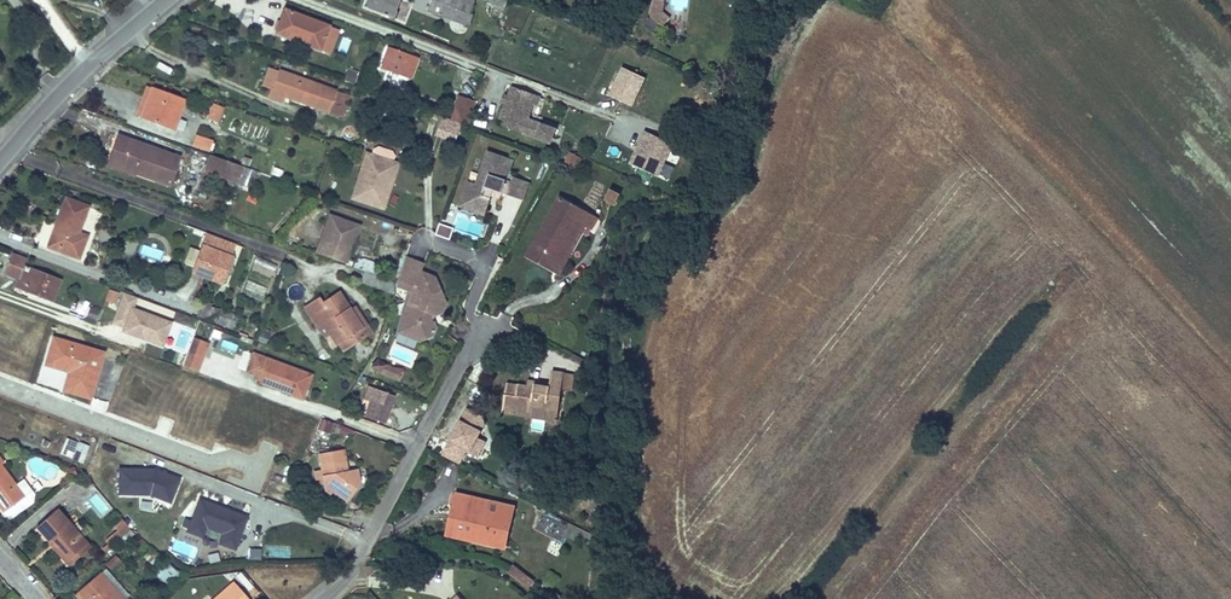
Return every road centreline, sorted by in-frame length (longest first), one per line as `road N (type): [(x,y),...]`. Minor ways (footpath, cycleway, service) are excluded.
road 1 (residential): [(481,331),(344,583),(323,598)]
road 2 (unclassified): [(169,0),(0,161)]
road 3 (residential): [(422,247),(426,241),(485,263),(469,309),(481,331)]

